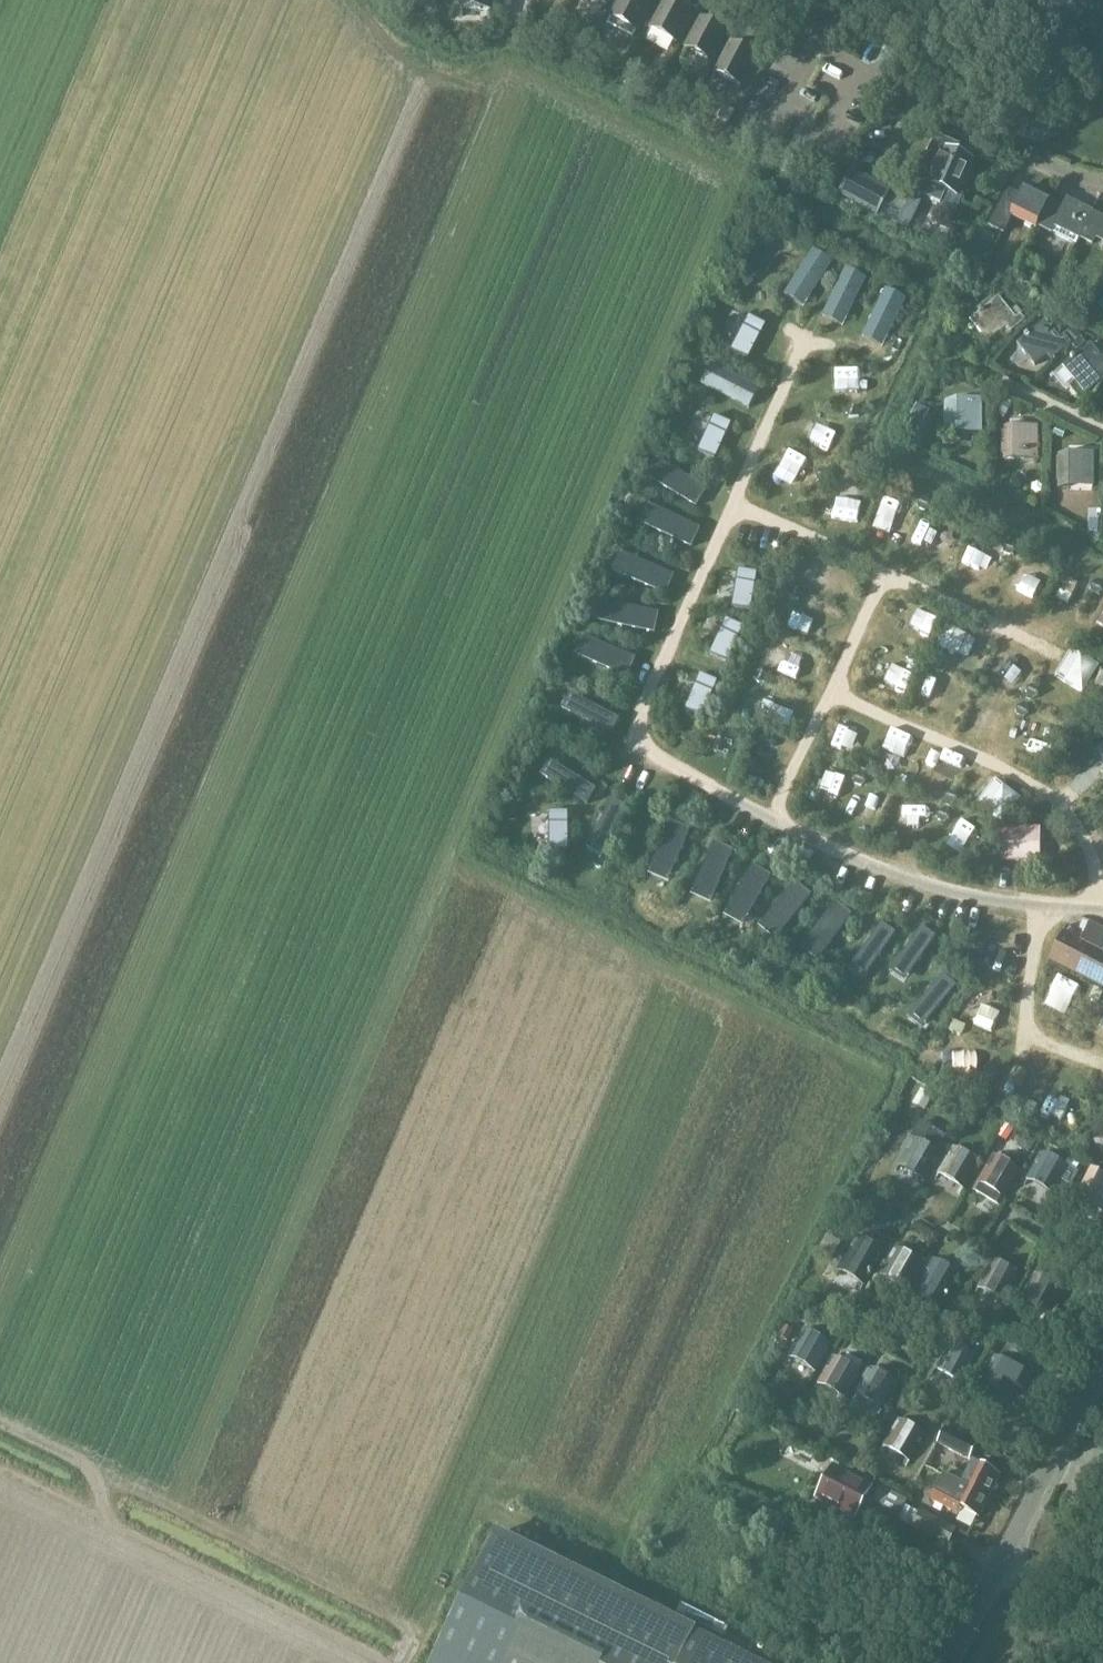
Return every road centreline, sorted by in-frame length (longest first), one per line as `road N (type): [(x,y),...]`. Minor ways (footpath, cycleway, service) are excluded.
road 1 (unclassified): [(947,1662),(1102,1348)]

